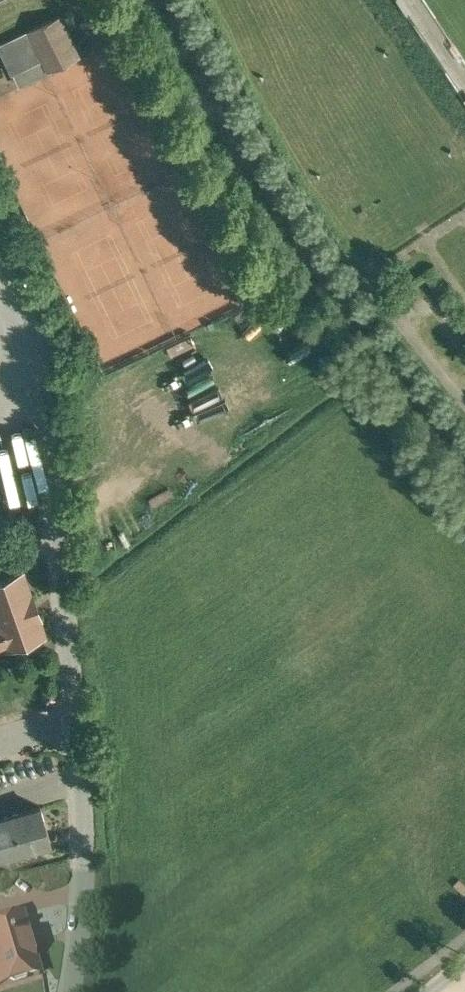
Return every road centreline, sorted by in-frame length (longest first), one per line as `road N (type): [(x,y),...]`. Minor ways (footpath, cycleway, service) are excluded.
road 1 (residential): [(71,991),(84,885),(72,674),(46,428),(0,295)]

